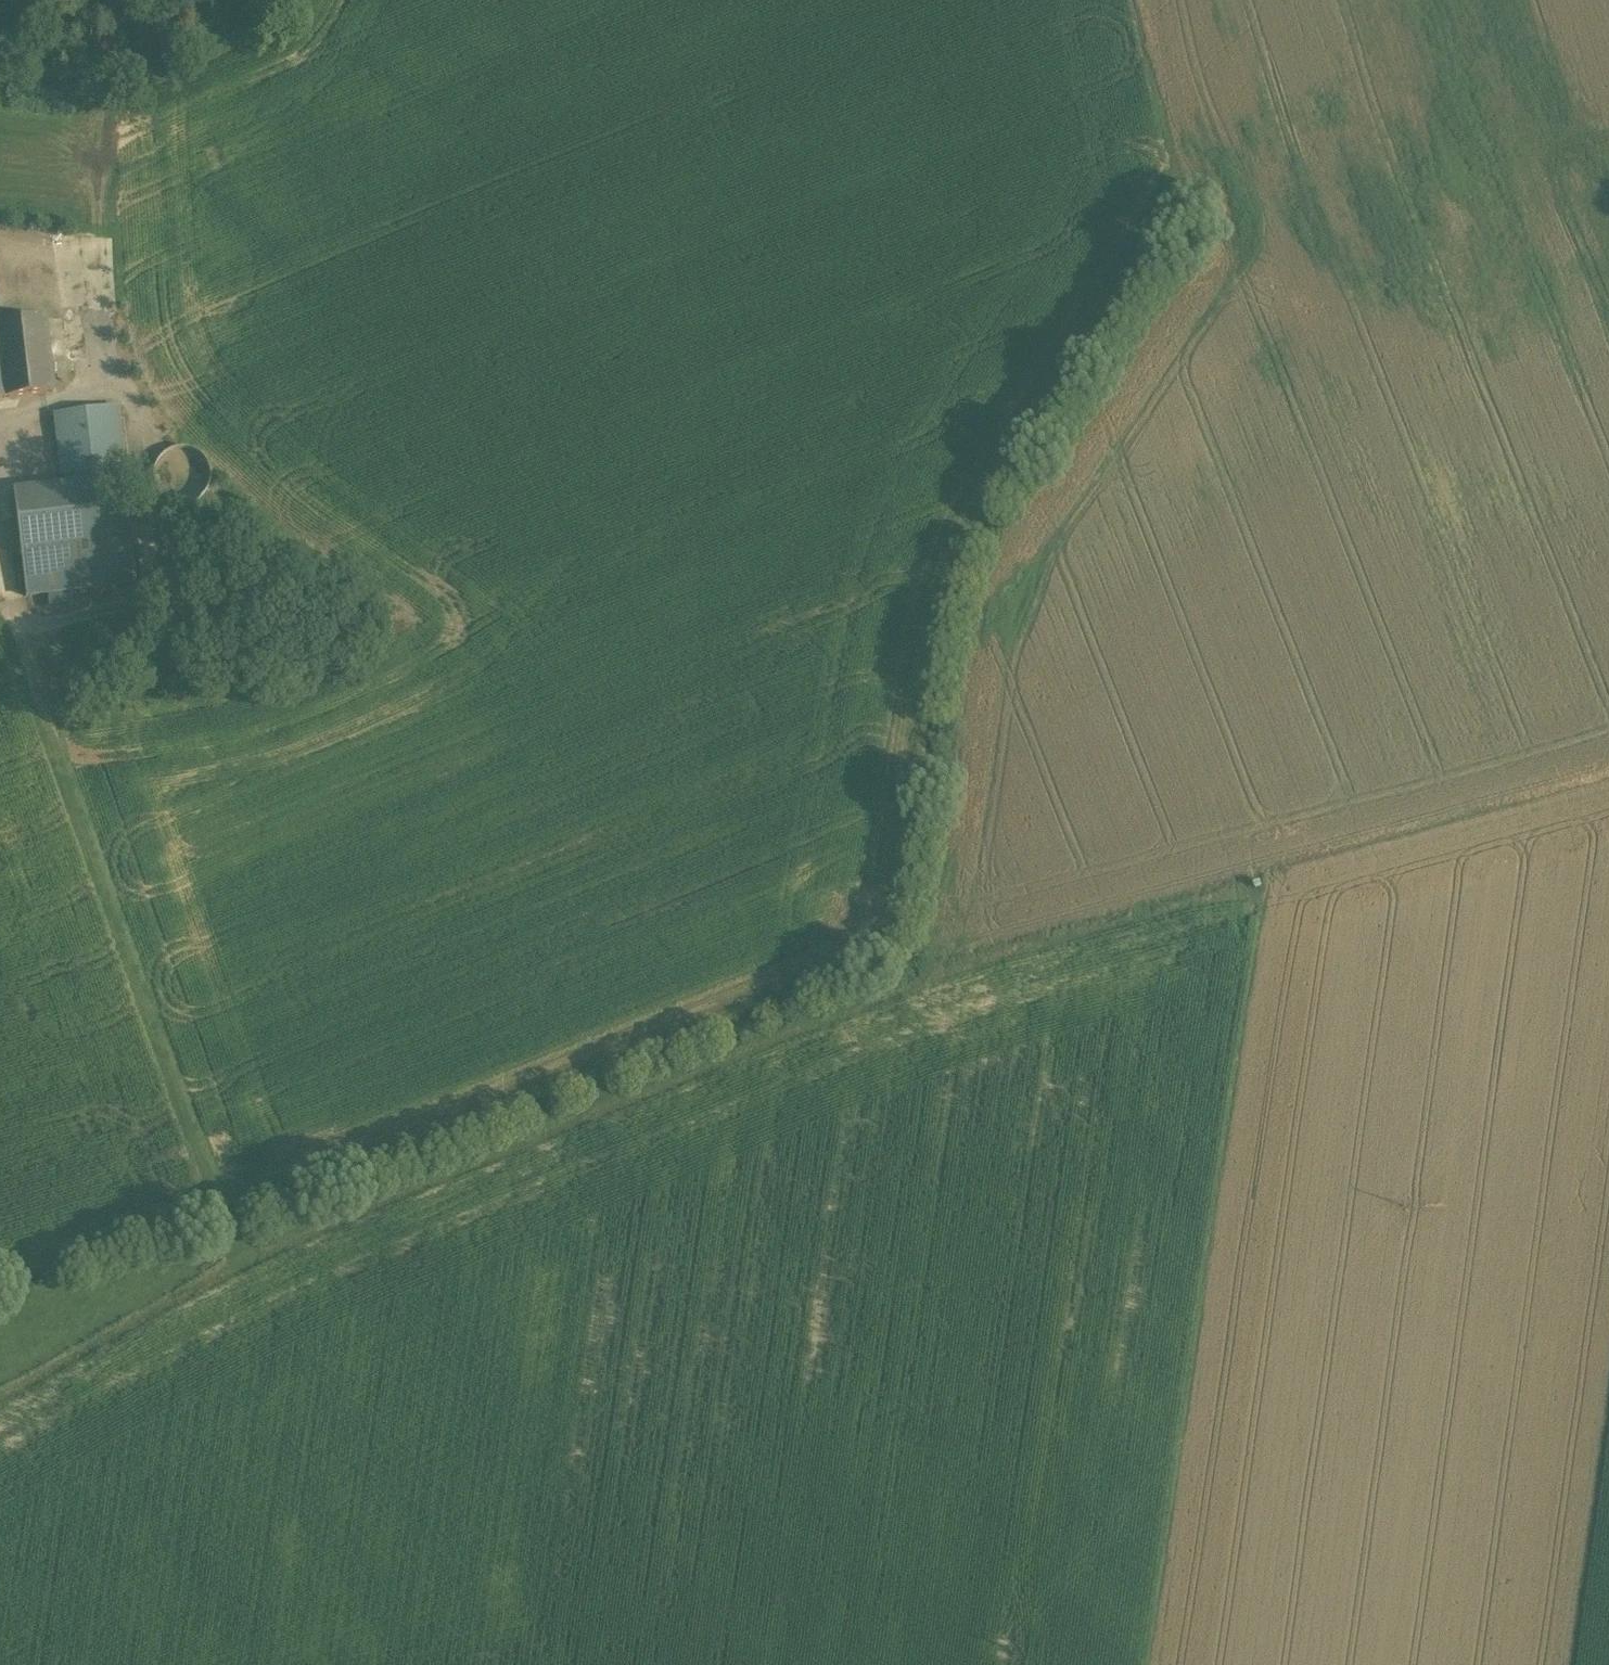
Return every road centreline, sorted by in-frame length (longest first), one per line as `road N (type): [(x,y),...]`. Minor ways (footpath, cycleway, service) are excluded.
road 1 (track): [(0,556),(9,616),(239,1265),(0,1397)]

